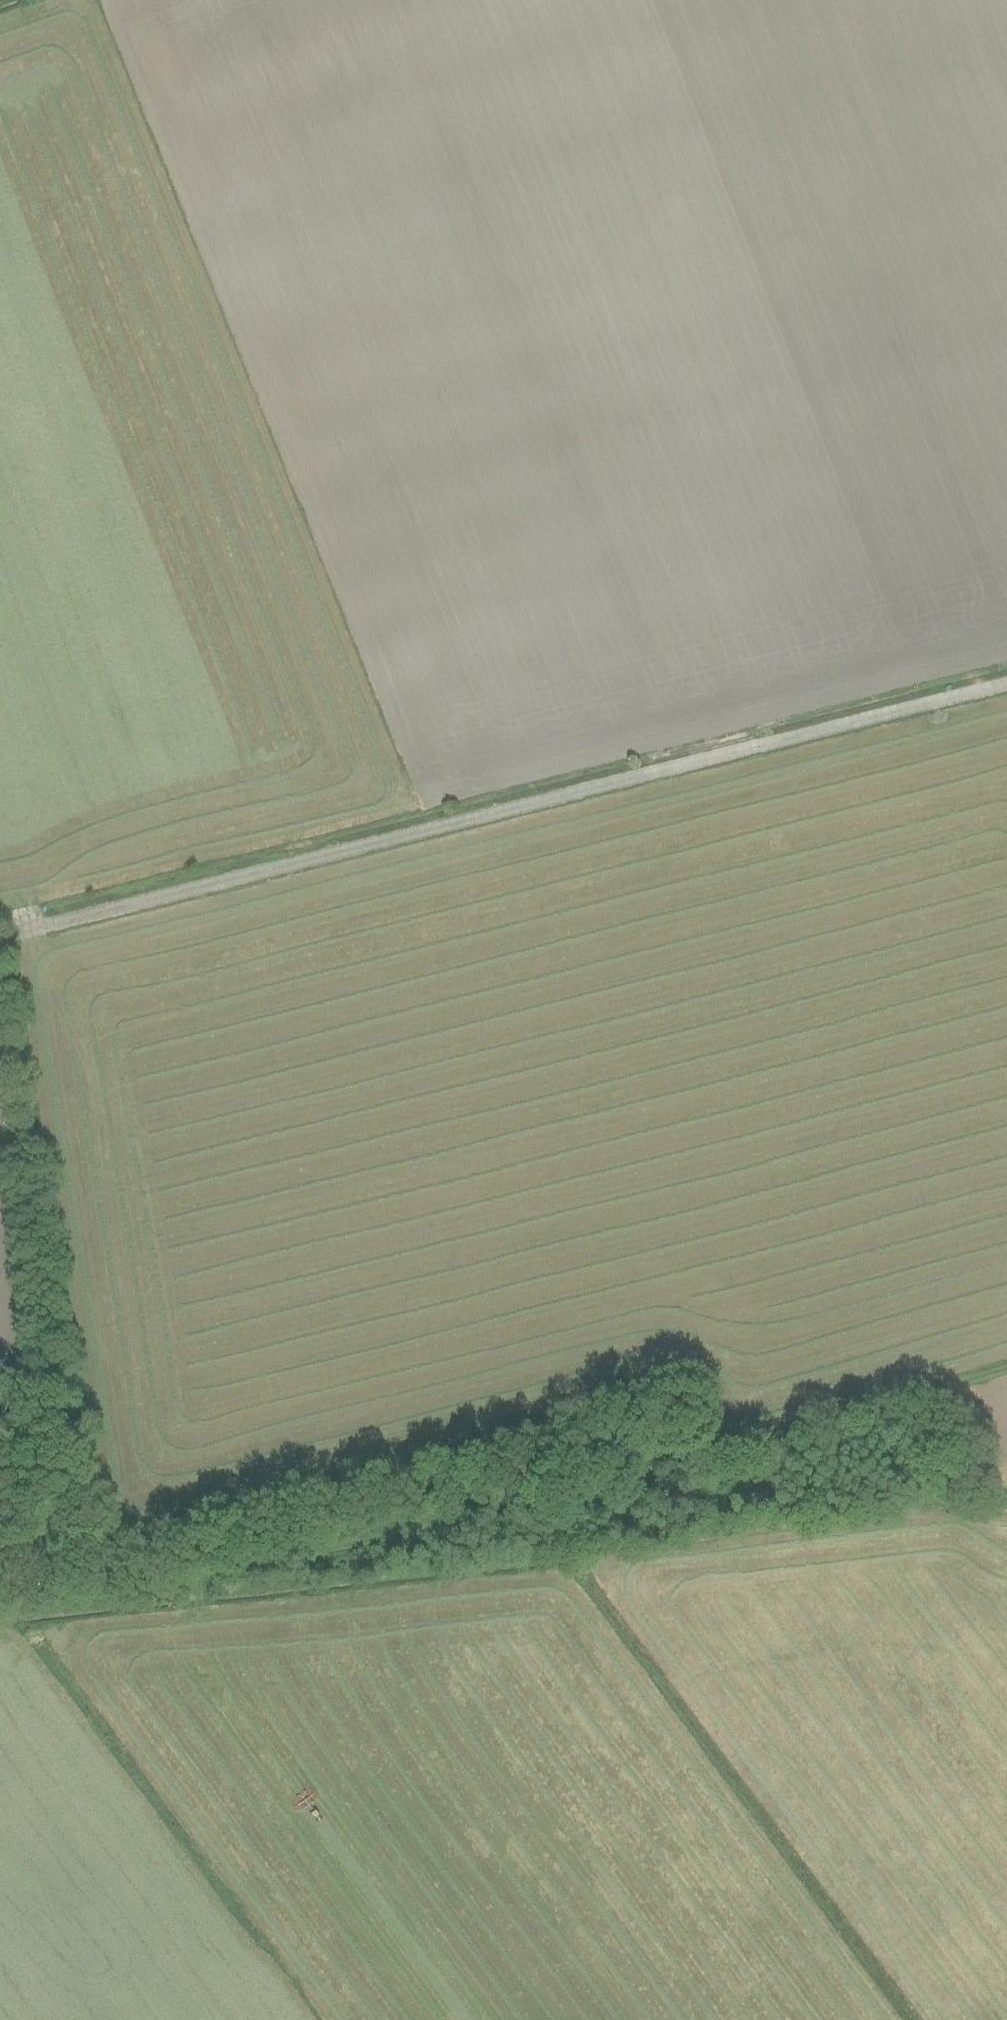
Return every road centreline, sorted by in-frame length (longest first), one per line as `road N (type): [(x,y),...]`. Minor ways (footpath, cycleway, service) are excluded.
road 1 (track): [(134,1609),(330,1544),(504,1521),(608,1476),(1006,1366)]

